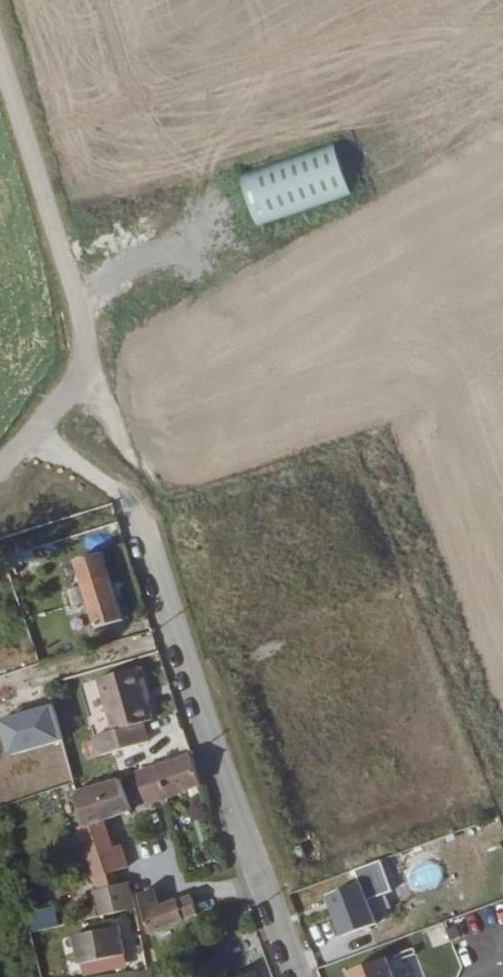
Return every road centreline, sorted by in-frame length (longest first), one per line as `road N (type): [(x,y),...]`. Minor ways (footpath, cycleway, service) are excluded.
road 1 (residential): [(300,976),(81,284)]
road 2 (track): [(0,86),(81,284)]
road 3 (track): [(104,348),(0,476)]

